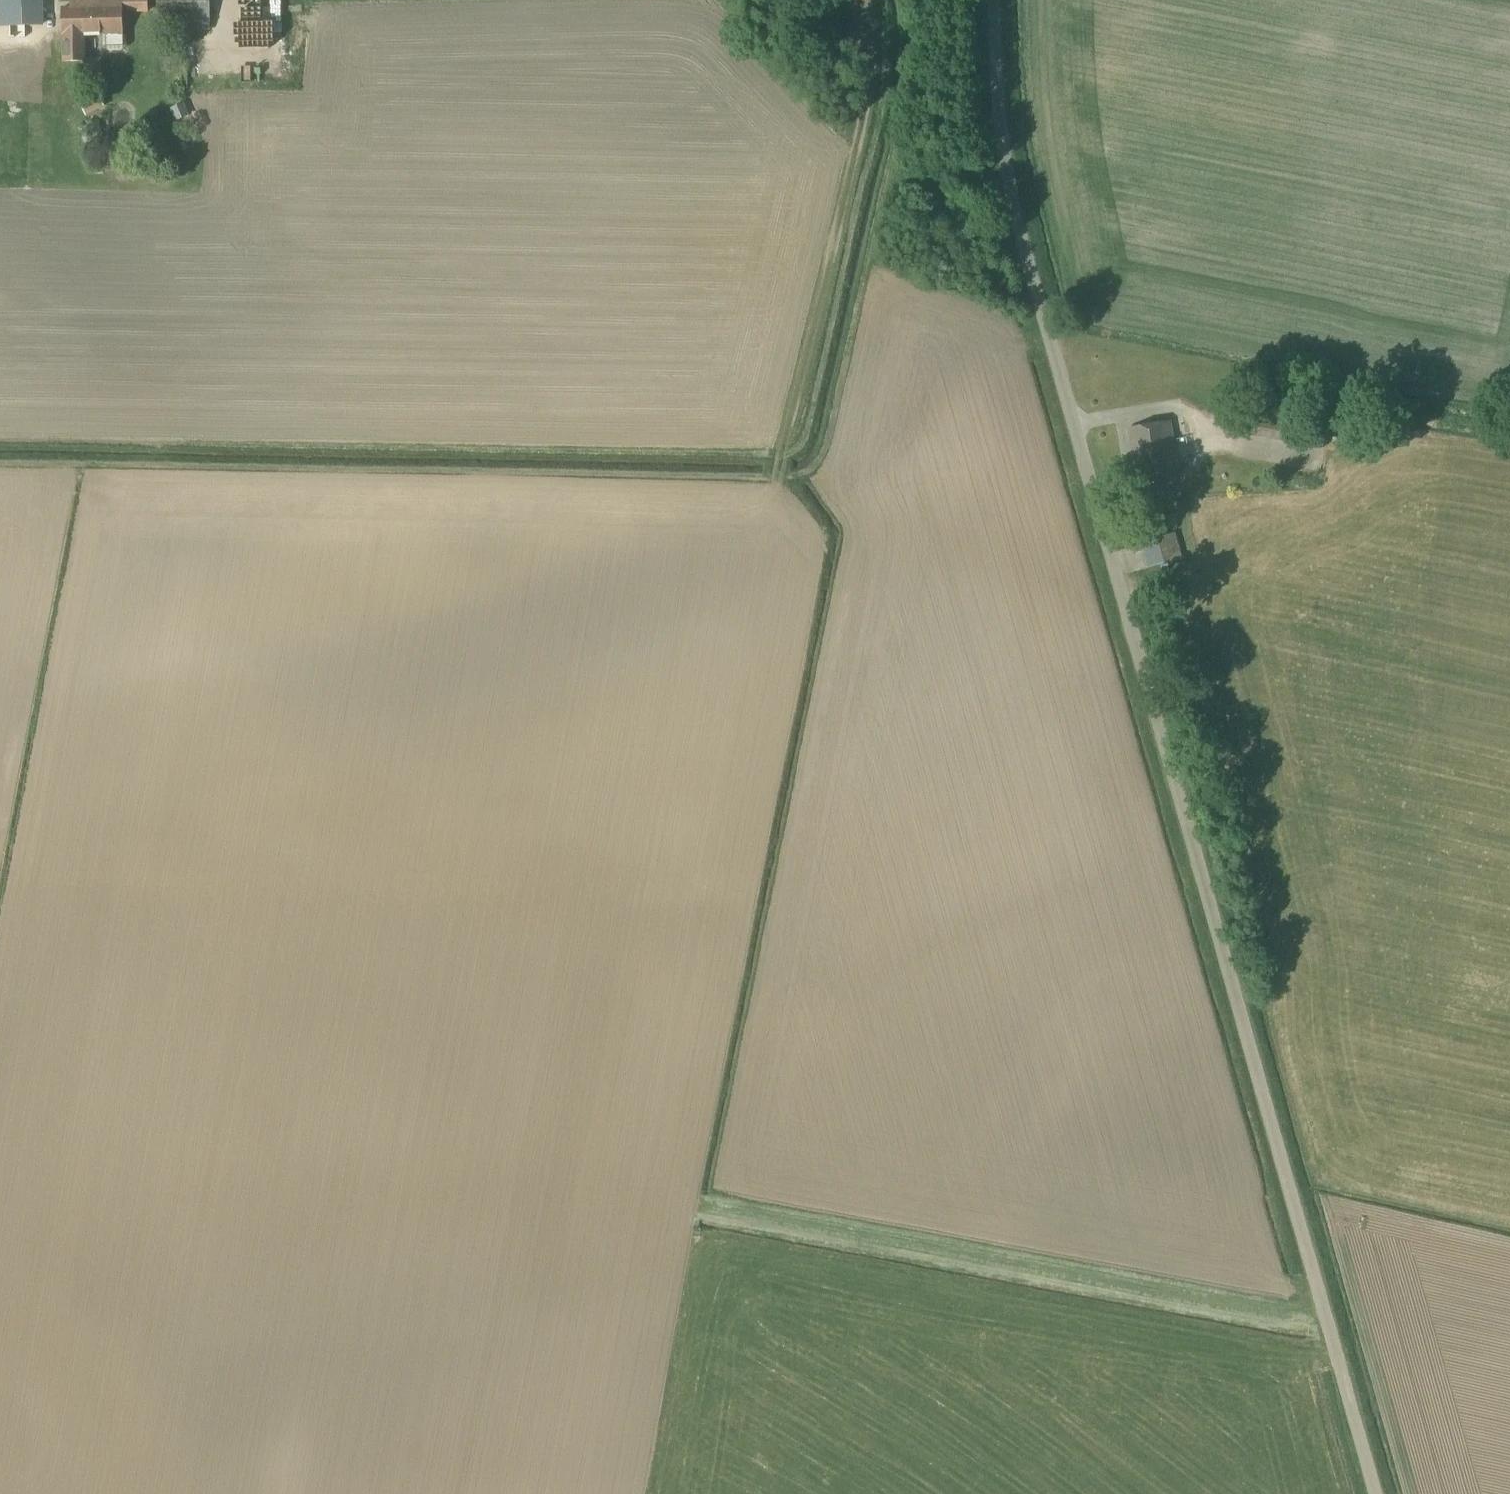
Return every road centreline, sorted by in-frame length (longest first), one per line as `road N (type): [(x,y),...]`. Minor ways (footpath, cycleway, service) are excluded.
road 1 (unclassified): [(1381,1493),(1029,260),(1005,140),(992,0)]

